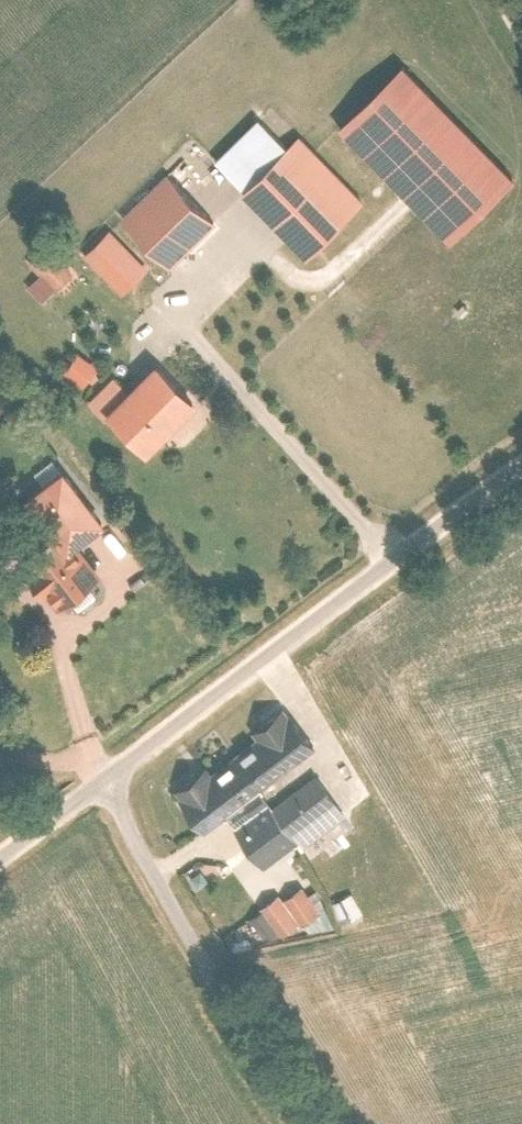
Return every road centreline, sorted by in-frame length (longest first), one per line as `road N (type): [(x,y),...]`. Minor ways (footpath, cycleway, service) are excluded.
road 1 (residential): [(521,462),(83,785)]
road 2 (residential): [(83,785),(287,1123)]

